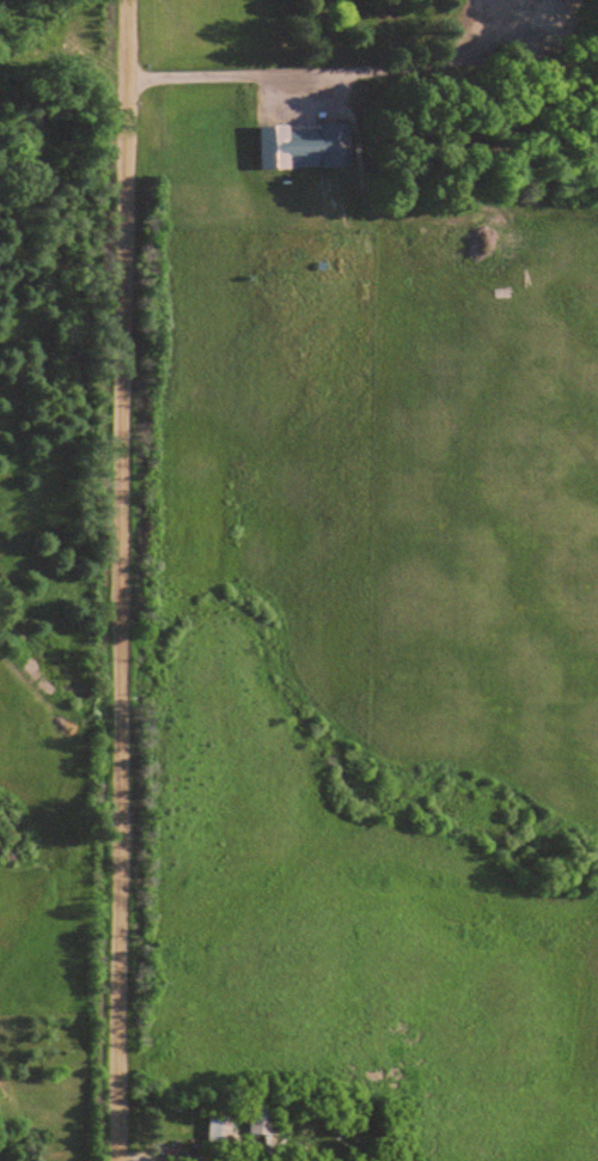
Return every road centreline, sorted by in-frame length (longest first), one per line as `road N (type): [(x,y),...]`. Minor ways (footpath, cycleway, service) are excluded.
road 1 (residential): [(120,1160),(131,0)]
road 2 (residential): [(132,74),(425,78)]

